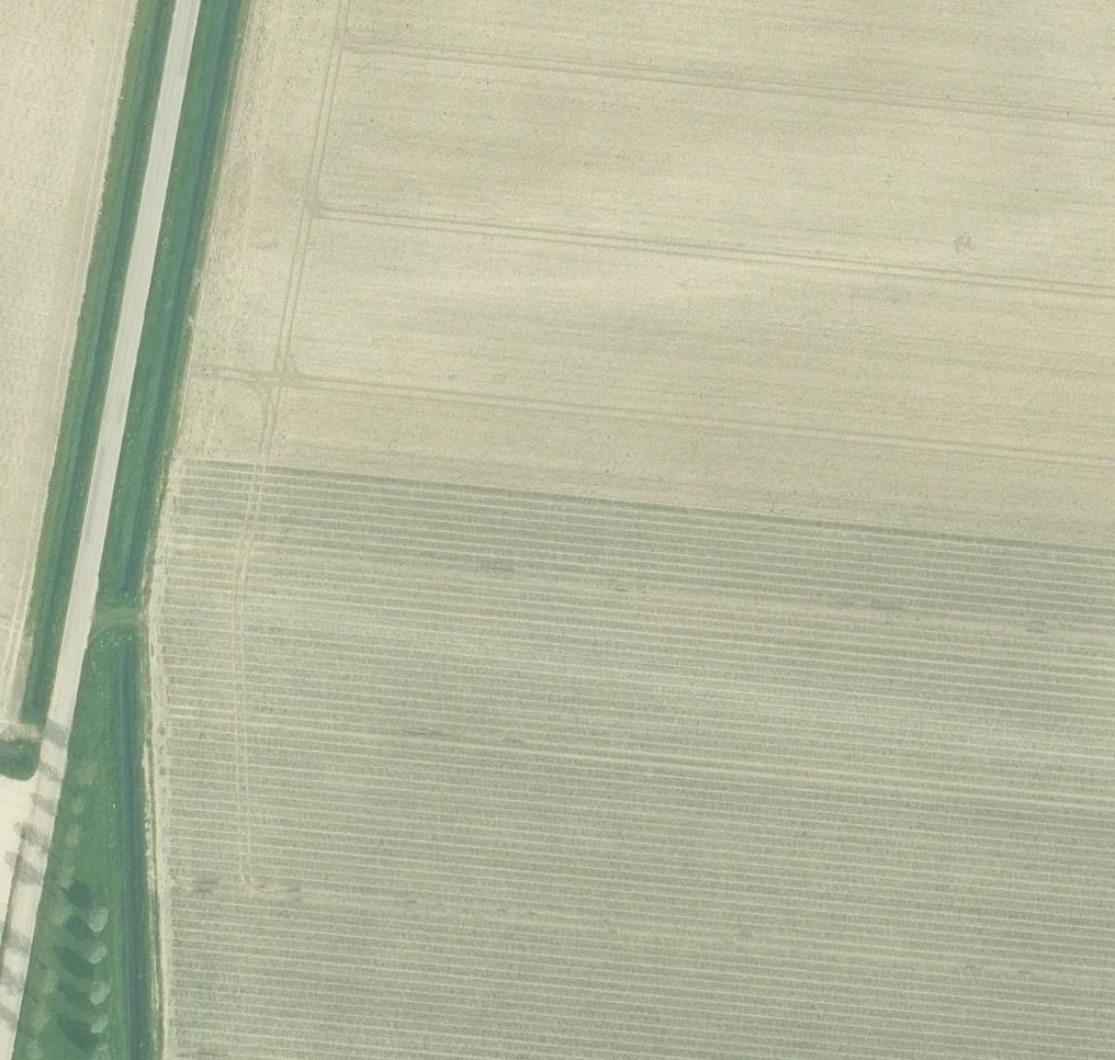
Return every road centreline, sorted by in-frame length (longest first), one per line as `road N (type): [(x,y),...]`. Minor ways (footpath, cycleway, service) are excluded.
road 1 (tertiary): [(0,1058),(193,0)]

